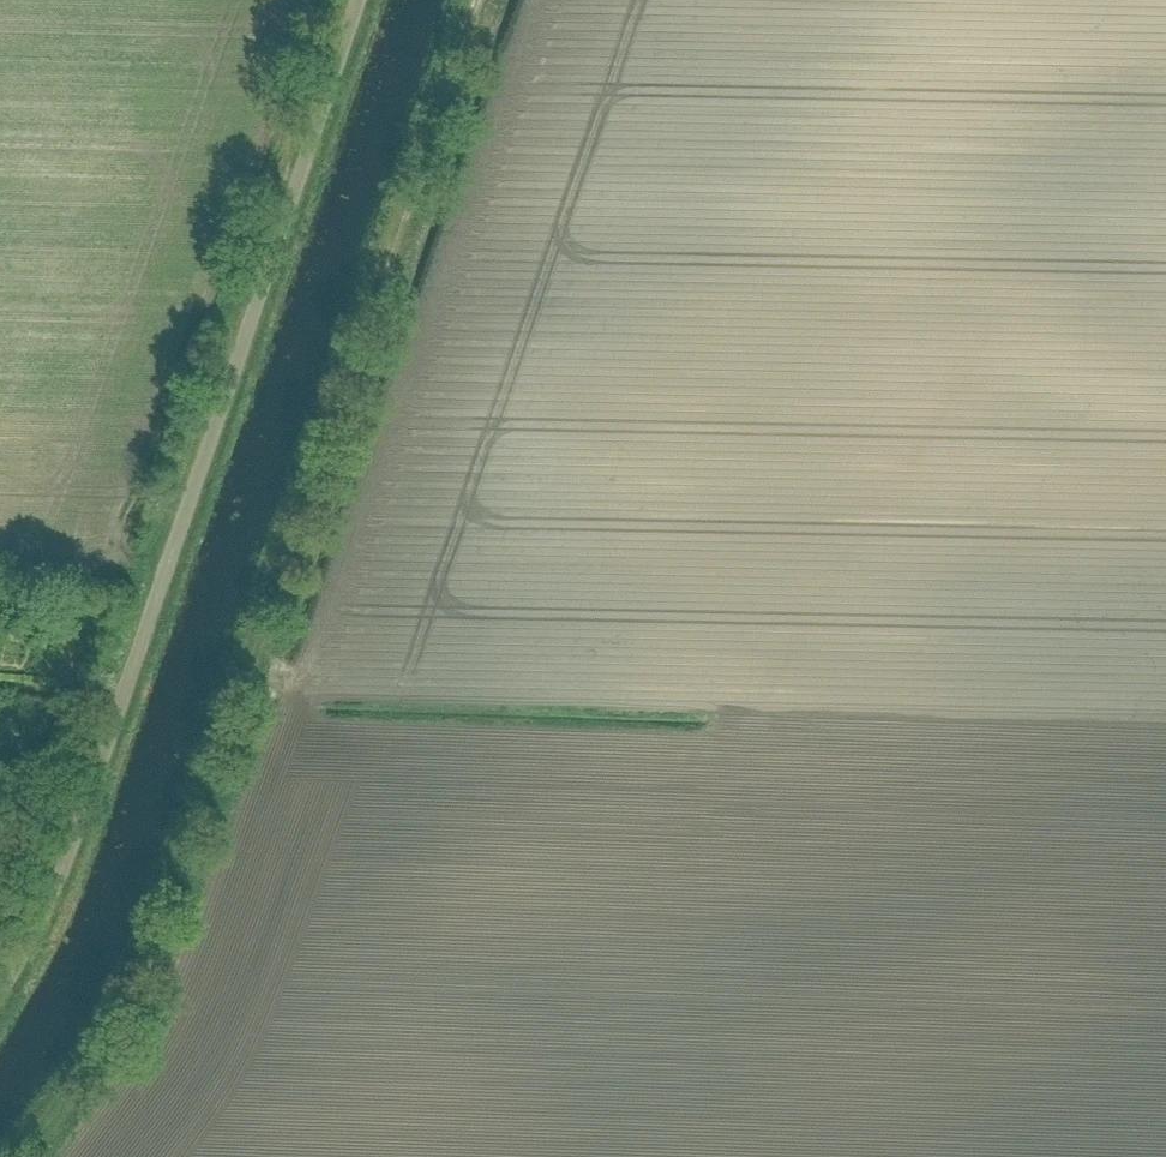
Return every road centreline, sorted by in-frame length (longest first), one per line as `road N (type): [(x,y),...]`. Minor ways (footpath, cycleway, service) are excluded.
road 1 (track): [(33,1156),(144,992),(479,0)]
road 2 (unclassified): [(0,994),(65,861),(358,0)]

